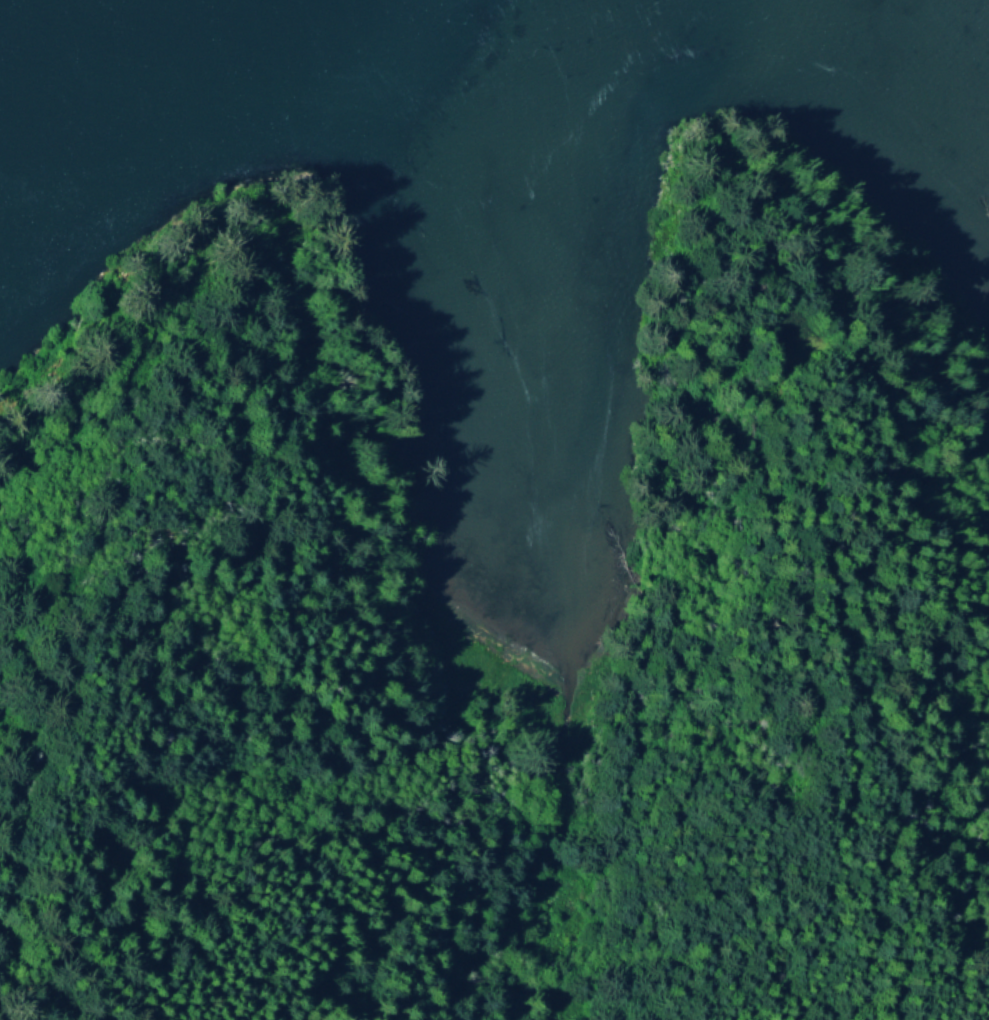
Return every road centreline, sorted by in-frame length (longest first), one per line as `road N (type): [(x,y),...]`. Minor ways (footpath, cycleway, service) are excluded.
road 1 (residential): [(502,1019),(622,716),(675,663),(716,645),(763,663),(910,887),(988,901)]
road 2 (residential): [(200,639),(337,1019)]

